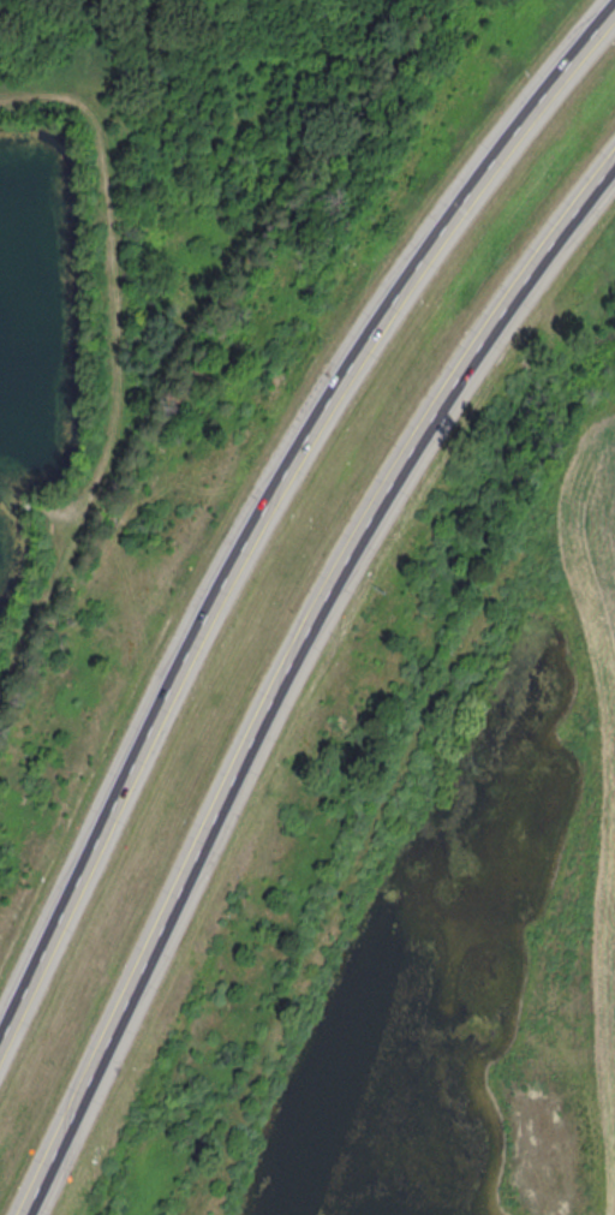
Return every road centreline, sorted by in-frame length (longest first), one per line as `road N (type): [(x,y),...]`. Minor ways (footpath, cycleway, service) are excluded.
road 1 (motorway): [(614,16),(468,199),(368,346),(282,493),(0,1055)]
road 2 (motorway): [(32,1214),(358,555),(461,379),(614,163)]

